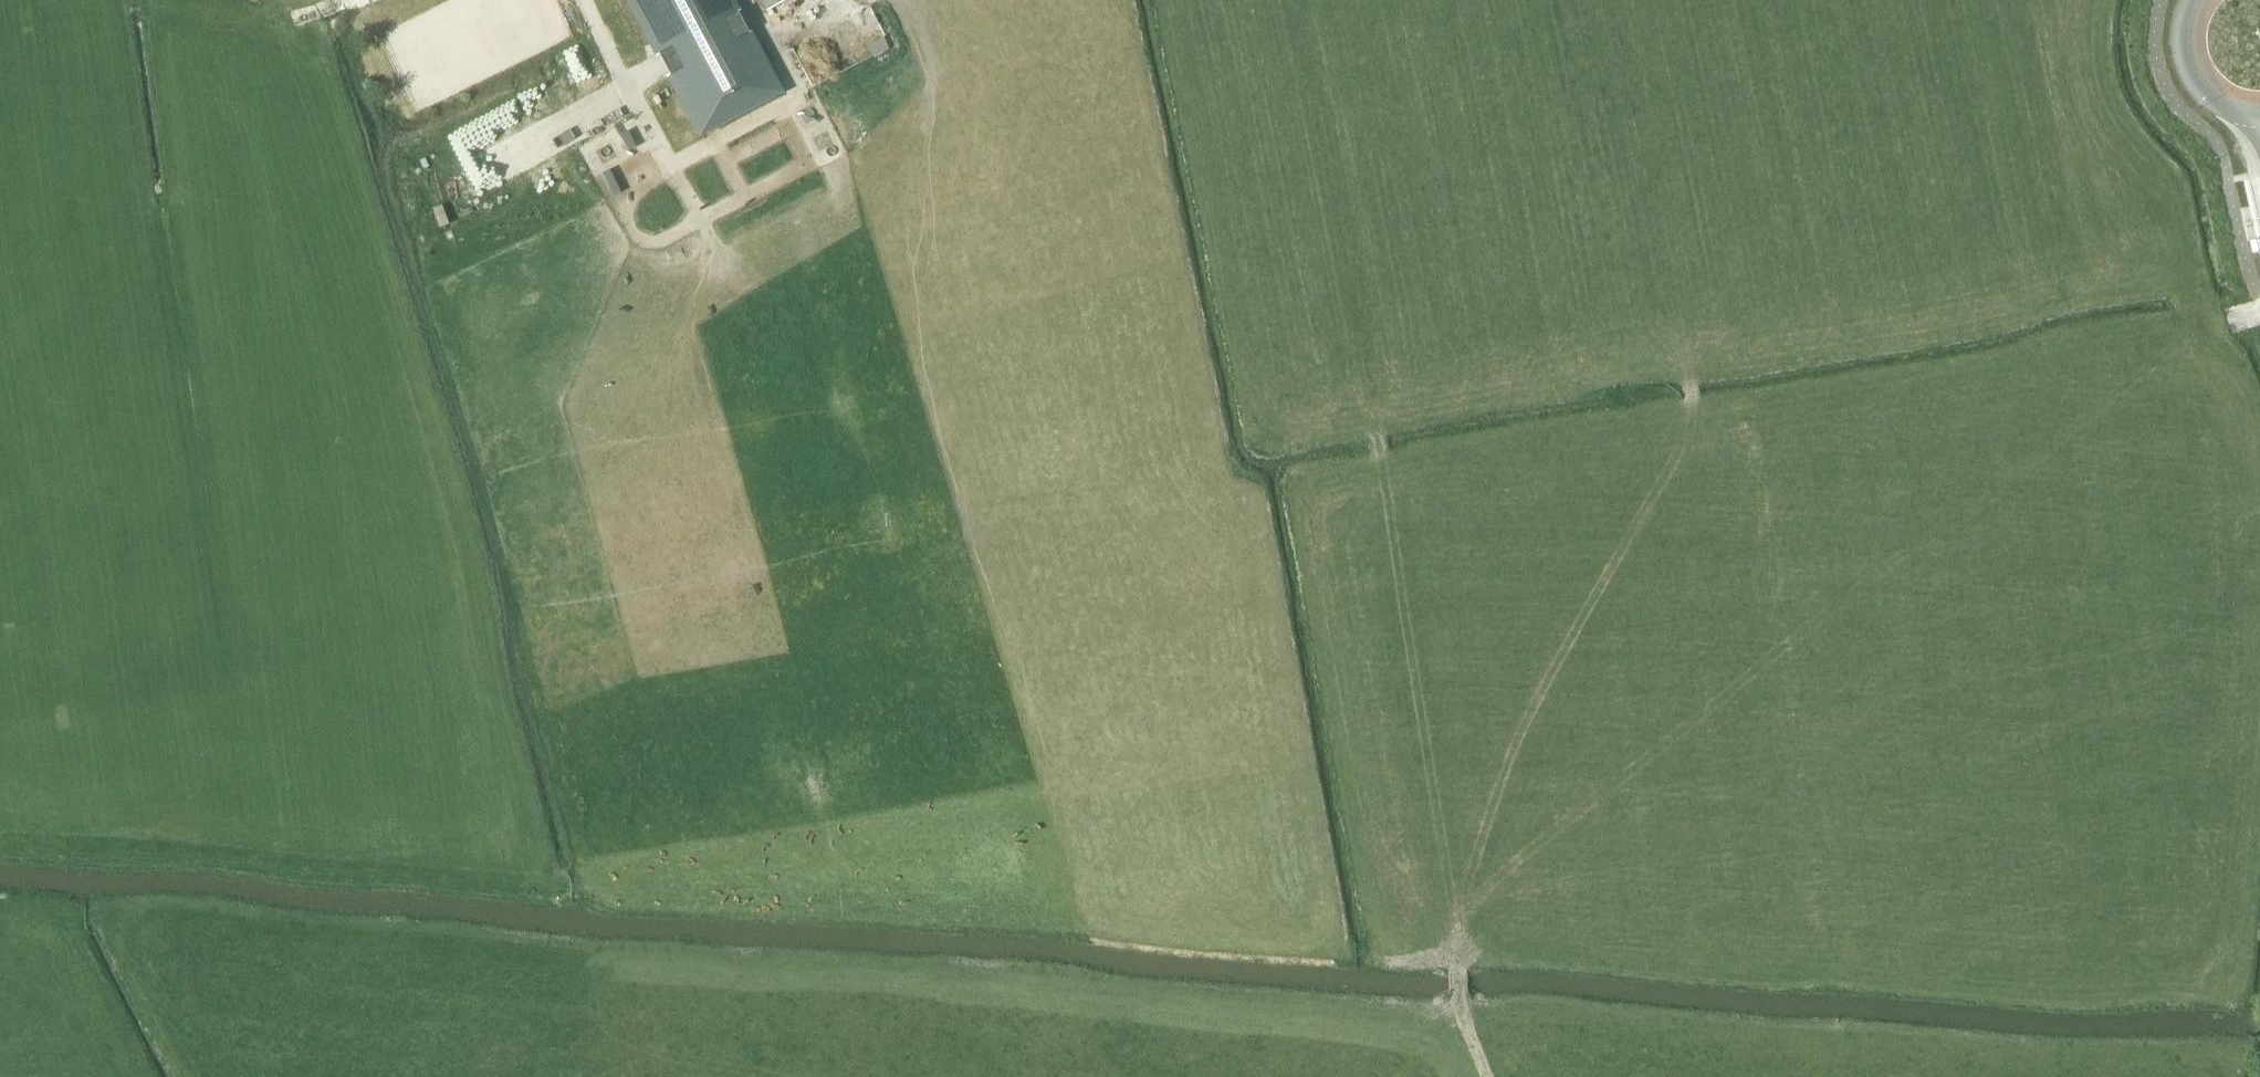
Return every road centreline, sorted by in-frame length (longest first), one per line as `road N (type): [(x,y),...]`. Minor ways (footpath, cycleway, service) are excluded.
road 1 (primary): [(2192,0),(2182,34),(2189,71),(2214,101),(2249,115)]

